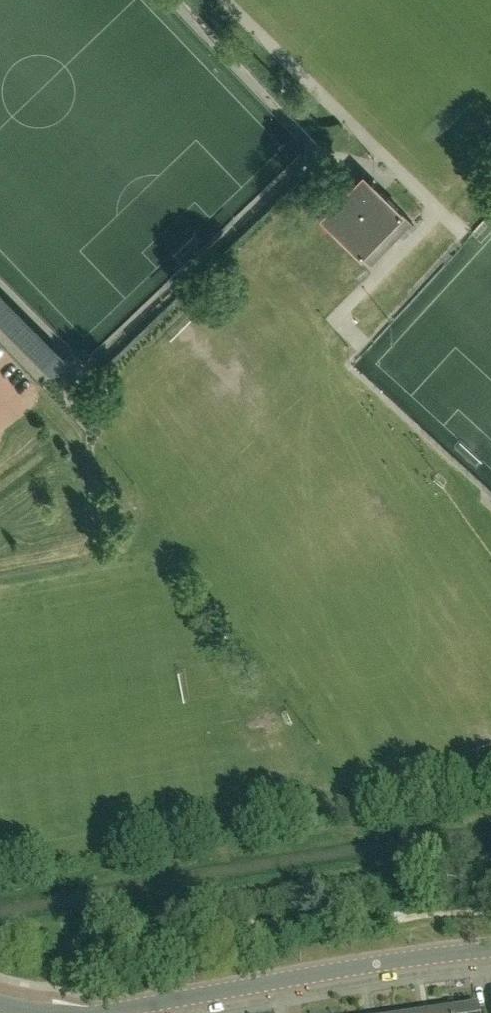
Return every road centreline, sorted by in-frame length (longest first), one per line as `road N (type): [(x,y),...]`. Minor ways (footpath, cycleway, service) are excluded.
road 1 (tertiary): [(94,1012),(490,951)]

